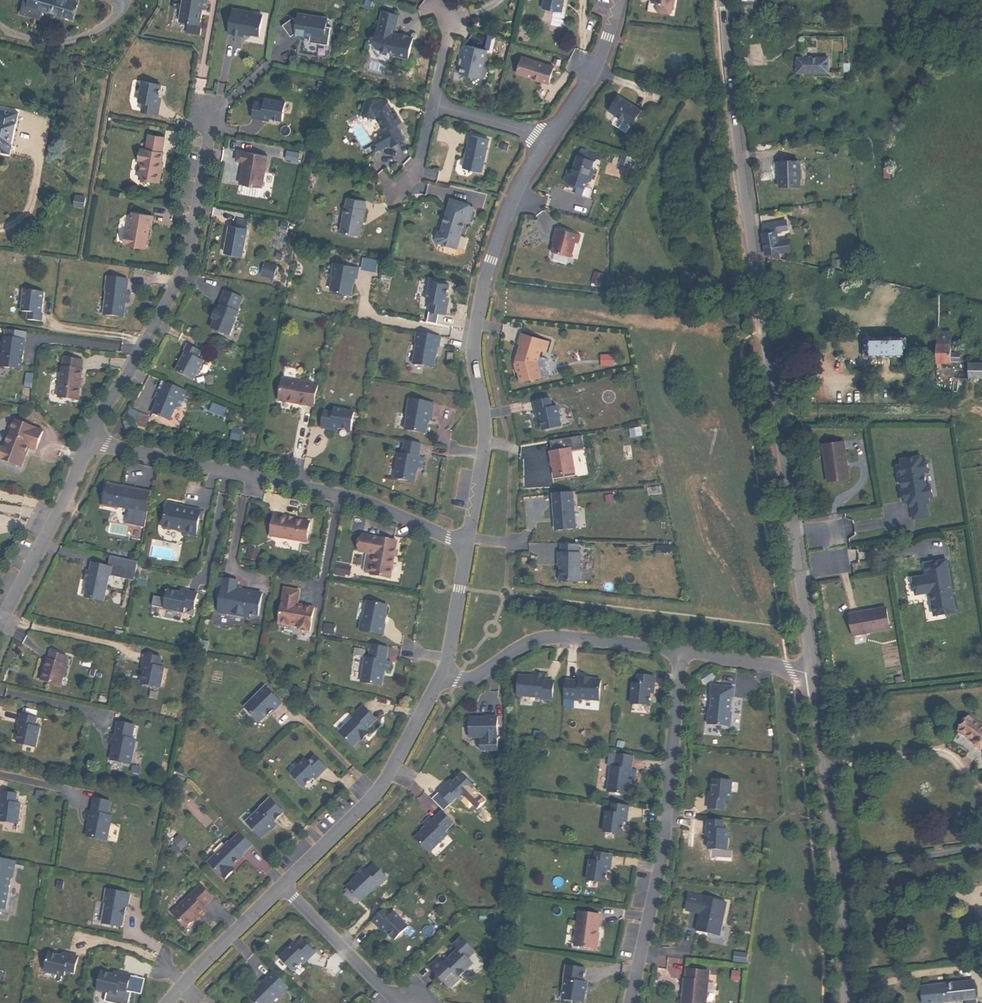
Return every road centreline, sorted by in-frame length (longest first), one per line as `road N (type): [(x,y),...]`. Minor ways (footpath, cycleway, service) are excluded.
road 1 (tertiary): [(722,0),(813,674)]
road 2 (residential): [(546,143),(514,196),(477,324),(486,442),(466,543)]
road 3 (residential): [(91,435),(368,503),(466,543)]
road 4 (residential): [(681,650),(659,868),(630,1002)]
road 5 (residential): [(91,435),(182,274),(209,112)]
road 6 (tertiary): [(813,674),(846,1002)]
road 7 (residential): [(444,675),(380,789),(284,887)]
road 8 (residential): [(444,675),(472,679),(542,638),(681,650)]
road 9 (residential): [(0,624),(73,487),(91,435)]
road 10 (track): [(777,418),(981,411)]
road 11 (residential): [(284,887),(384,989),(414,1002)]
road 12 (residential): [(284,887),(170,1002)]
road 13 (residential): [(617,0),(598,64),(546,143)]
road 14 (residential): [(681,650),(813,674)]
road 15 (residential): [(466,543),(444,675)]

